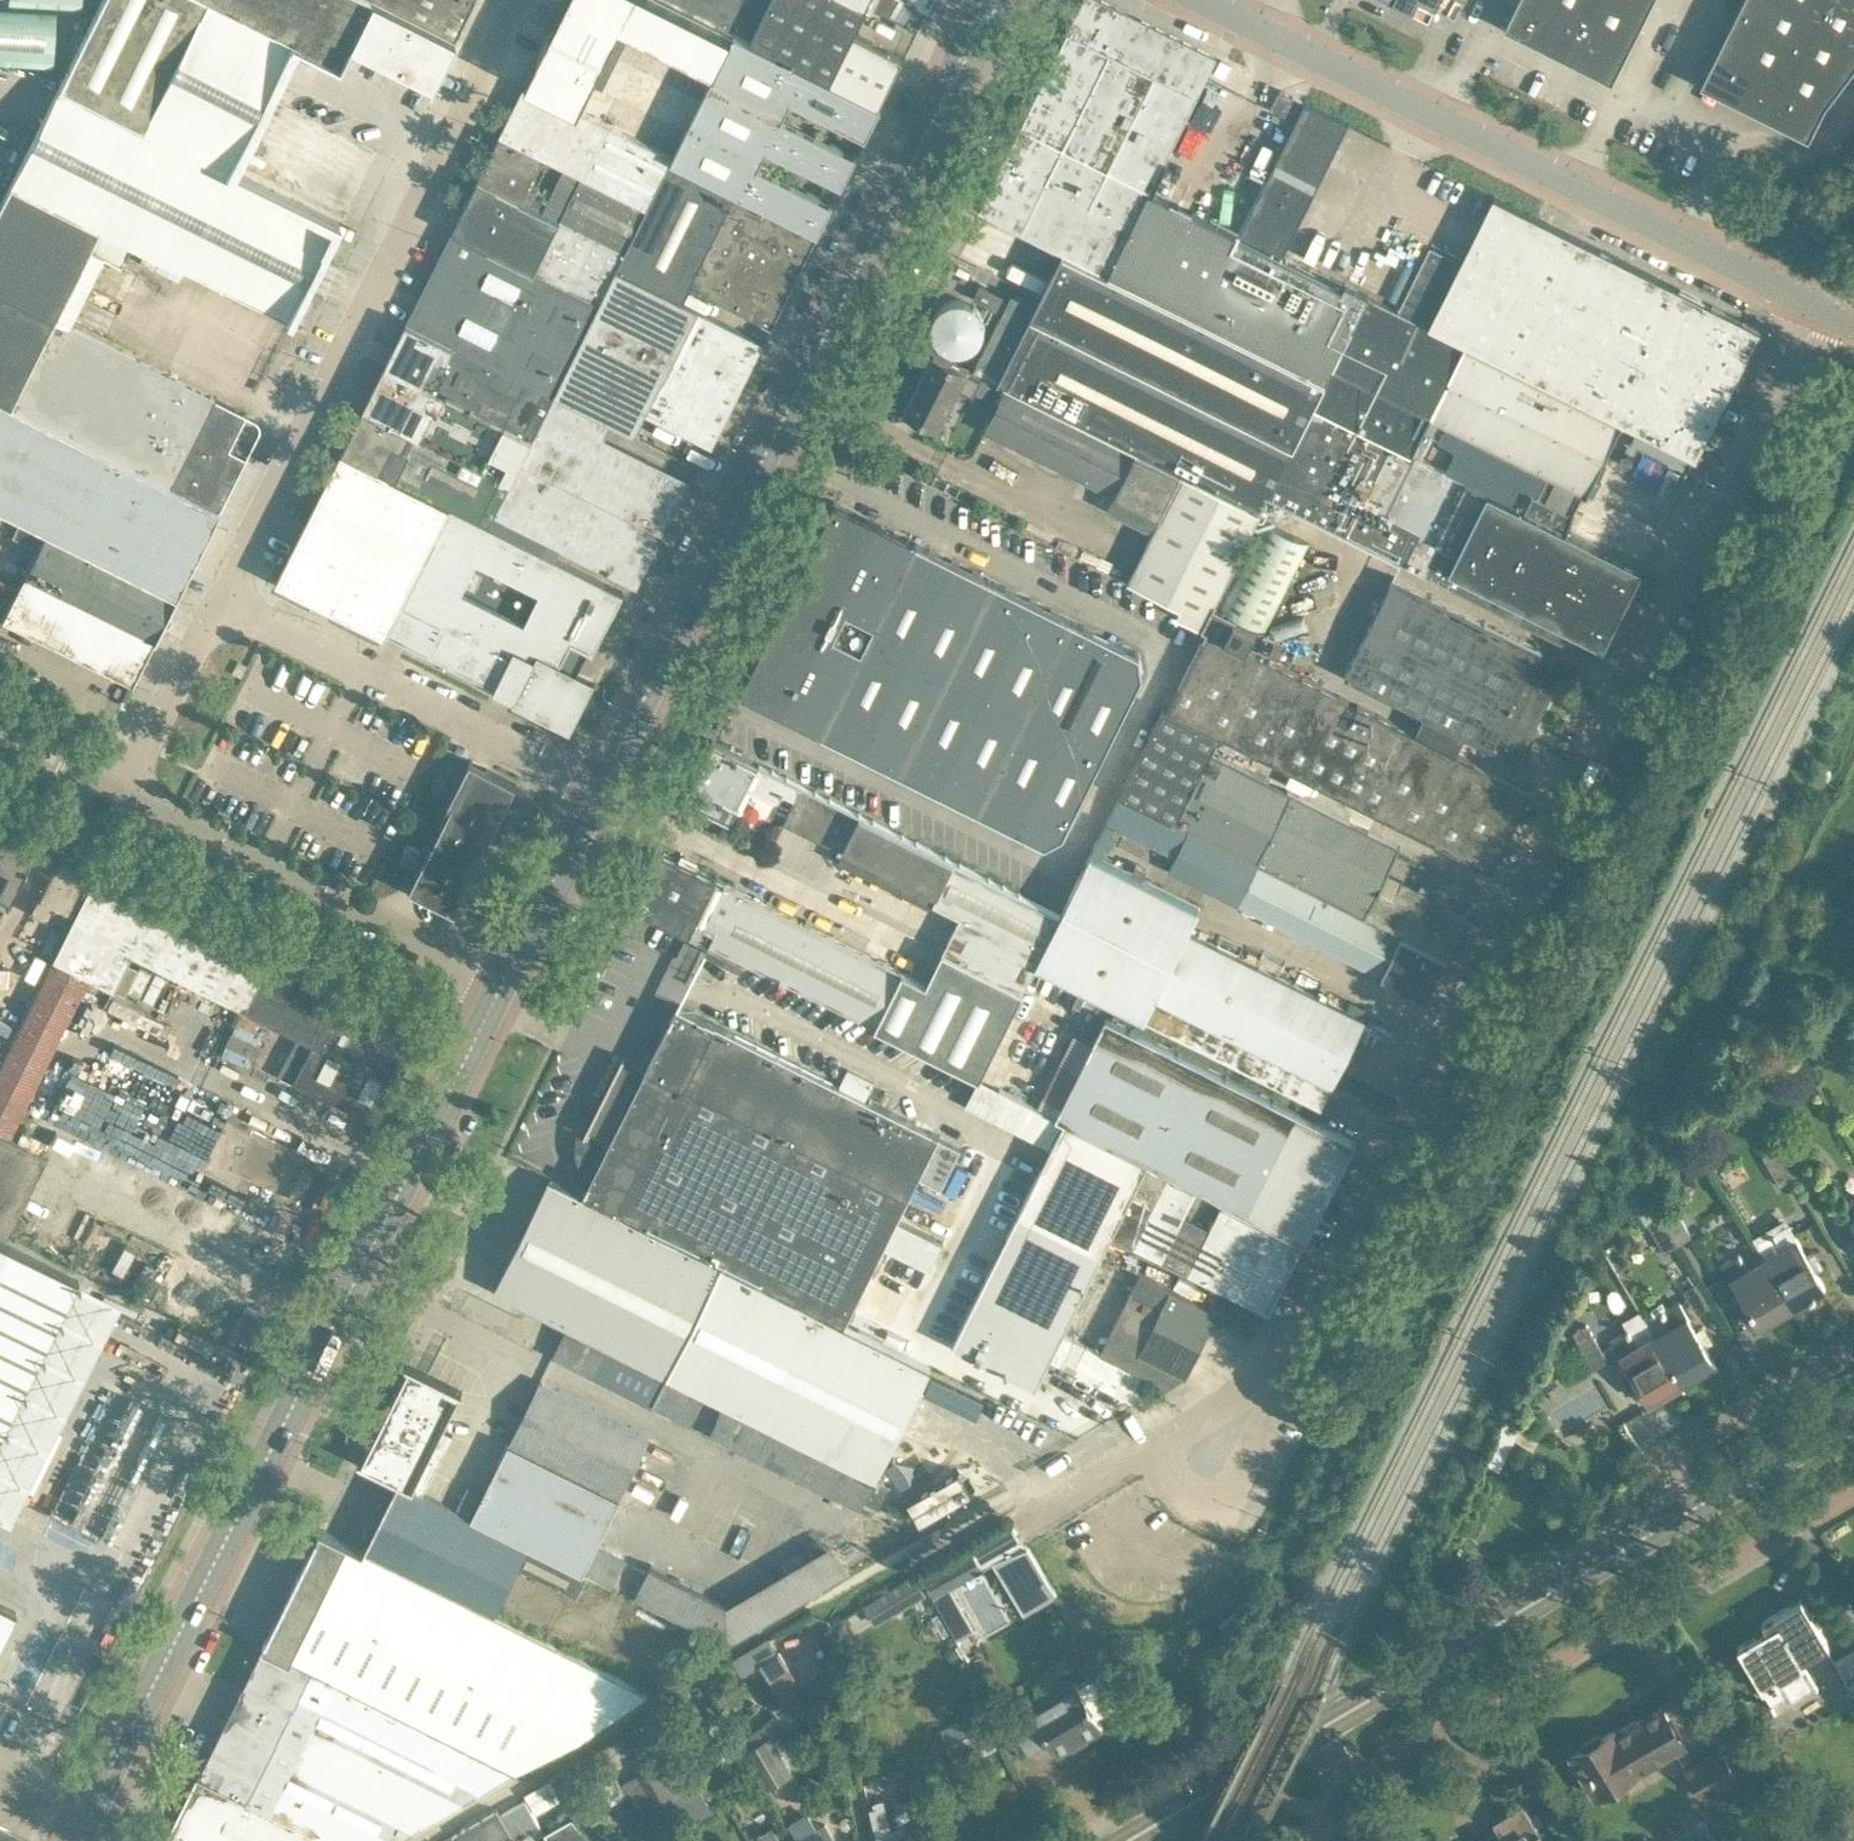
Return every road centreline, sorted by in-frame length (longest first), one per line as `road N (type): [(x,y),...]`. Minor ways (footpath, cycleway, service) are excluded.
road 1 (unclassified): [(1279,1372),(1551,831),(1826,311)]
road 2 (tertiary): [(83,1819),(506,986)]
road 3 (tertiary): [(601,789),(968,53)]
road 4 (tertiary): [(1826,311),(1196,0)]
road 5 (unclassified): [(216,597),(512,0)]
road 6 (residential): [(1344,1783),(1853,1489)]
road 7 (secondary): [(1312,1732),(1692,1507)]
road 8 (unclassified): [(506,986),(117,791)]
road 9 (unclassified): [(216,597),(601,789)]
road 10 (track): [(792,1619),(1006,1500),(1040,1510)]
road 11 (residential): [(1692,1507),(1666,1463),(1853,1352)]
road 12 (unclassified): [(1279,1372),(1235,1484),(1208,1495),(1170,1475),(1175,1432)]
road 13 (tertiary): [(506,986),(601,789)]
road 14 (secondary): [(1122,1840),(1312,1732)]
road 15 (unclassified): [(117,791),(216,597)]
road 16 (secondary): [(1692,1507),(1853,1414)]
road 17 (unclassified): [(1040,1510),(1175,1432)]
road 18 (unclassified): [(117,791),(0,733)]
road 19 (unclassified): [(1175,1432),(1279,1372)]

